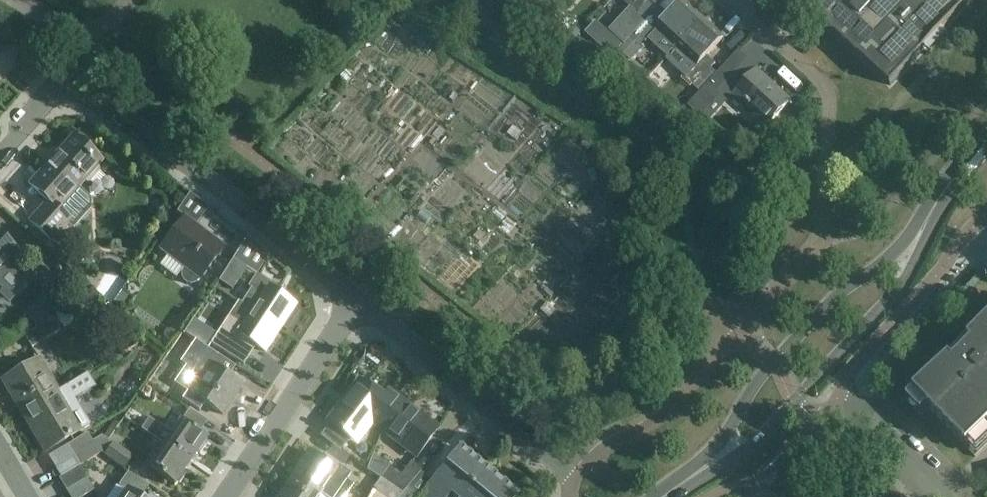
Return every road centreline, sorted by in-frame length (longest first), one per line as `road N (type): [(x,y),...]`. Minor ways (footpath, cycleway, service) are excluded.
road 1 (secondary): [(663,496),(767,433),(897,291),(941,196)]
road 2 (secondary): [(941,196),(901,245),(843,290),(771,365),(723,437),(662,496)]
road 3 (residential): [(358,306),(59,82)]
road 4 (residential): [(570,496),(572,479),(358,306)]
road 5 (residential): [(227,496),(358,306)]
road 6 (residential): [(845,388),(853,365),(986,222)]
road 7 (unclassified): [(939,496),(845,388)]

